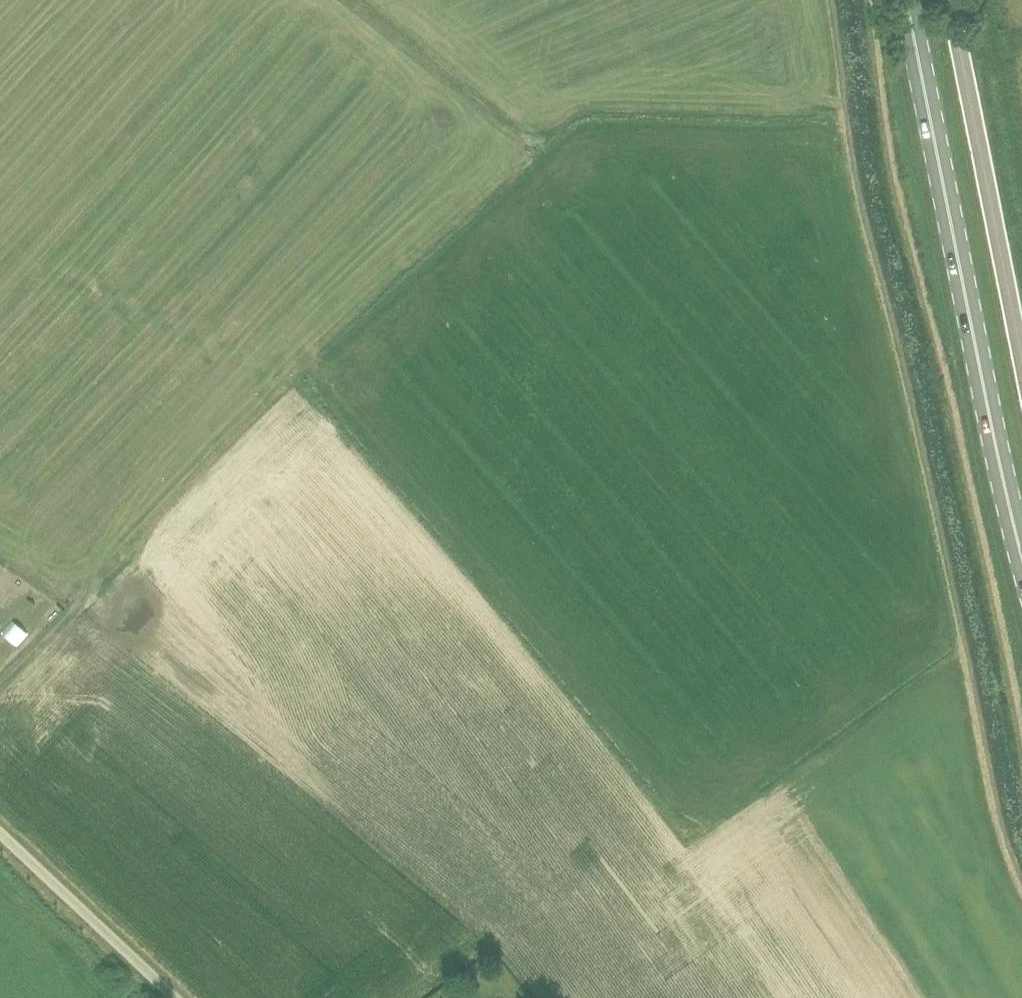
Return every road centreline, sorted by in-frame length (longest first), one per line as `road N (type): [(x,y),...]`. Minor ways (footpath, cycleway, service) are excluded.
road 1 (primary): [(1021,560),(903,0)]
road 2 (unclassified): [(1021,382),(945,0)]
road 3 (unclassified): [(173,997),(0,835)]

